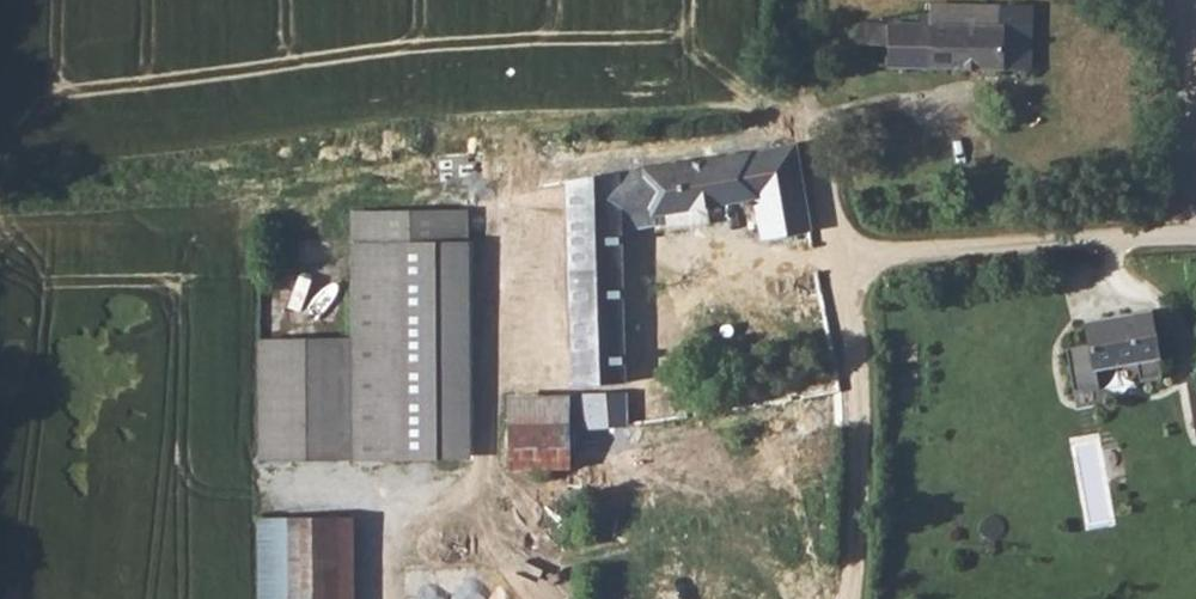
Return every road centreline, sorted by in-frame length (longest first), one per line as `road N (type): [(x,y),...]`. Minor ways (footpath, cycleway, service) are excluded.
road 1 (unclassified): [(1195,237),(839,253)]
road 2 (track): [(839,253),(863,500),(851,598)]
road 3 (track): [(839,253),(825,143),(799,115),(794,0)]

